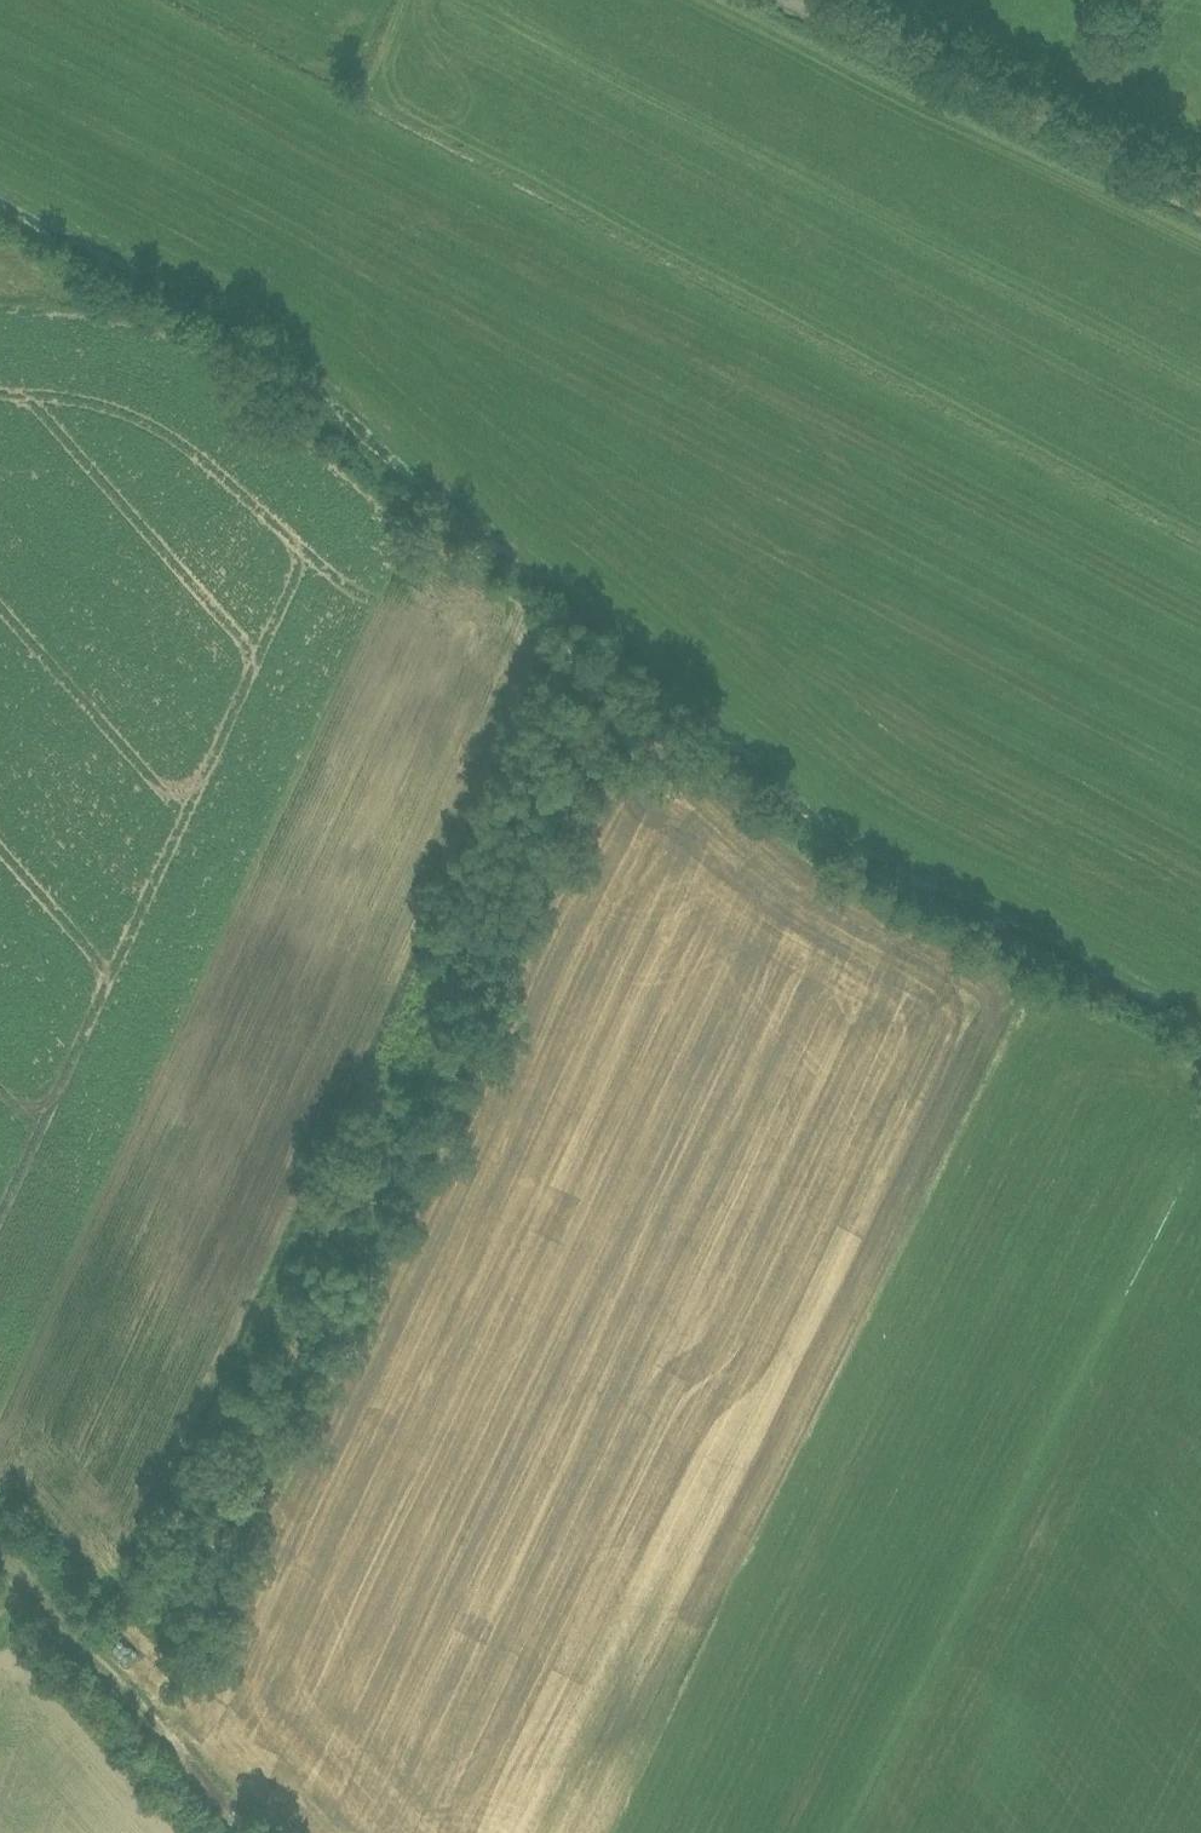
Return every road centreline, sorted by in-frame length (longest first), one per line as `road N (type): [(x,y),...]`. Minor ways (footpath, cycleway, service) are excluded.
road 1 (unclassified): [(1200,202),(790,0)]
road 2 (track): [(244,1832),(0,1551)]

